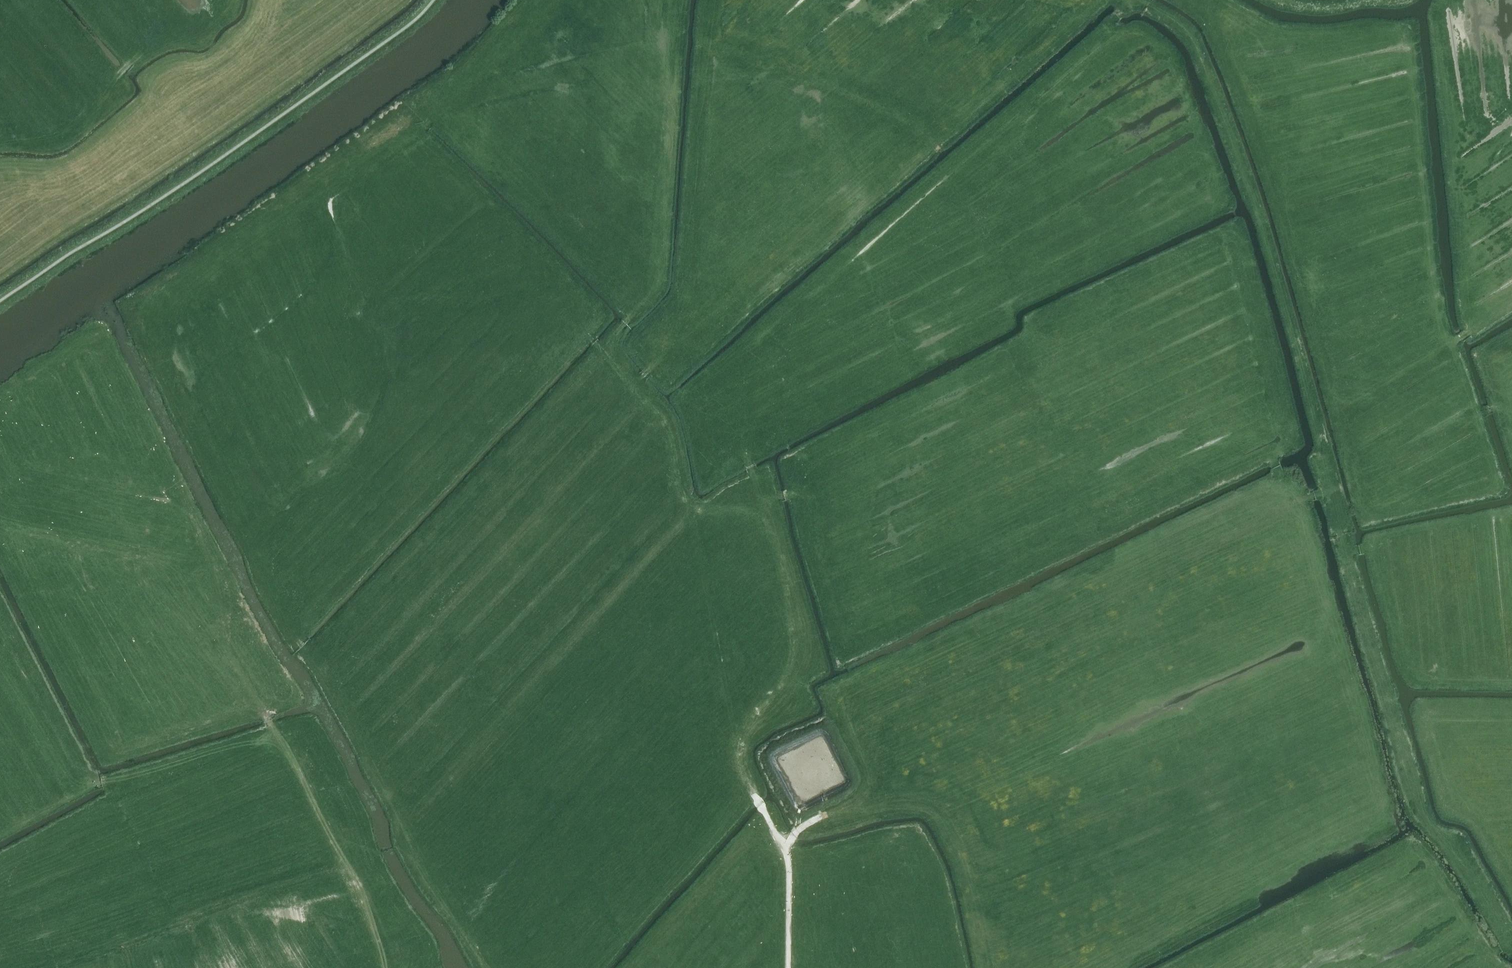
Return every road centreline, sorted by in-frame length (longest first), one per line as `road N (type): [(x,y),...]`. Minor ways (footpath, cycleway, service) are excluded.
road 1 (track): [(788,967),(786,850),(755,796)]

